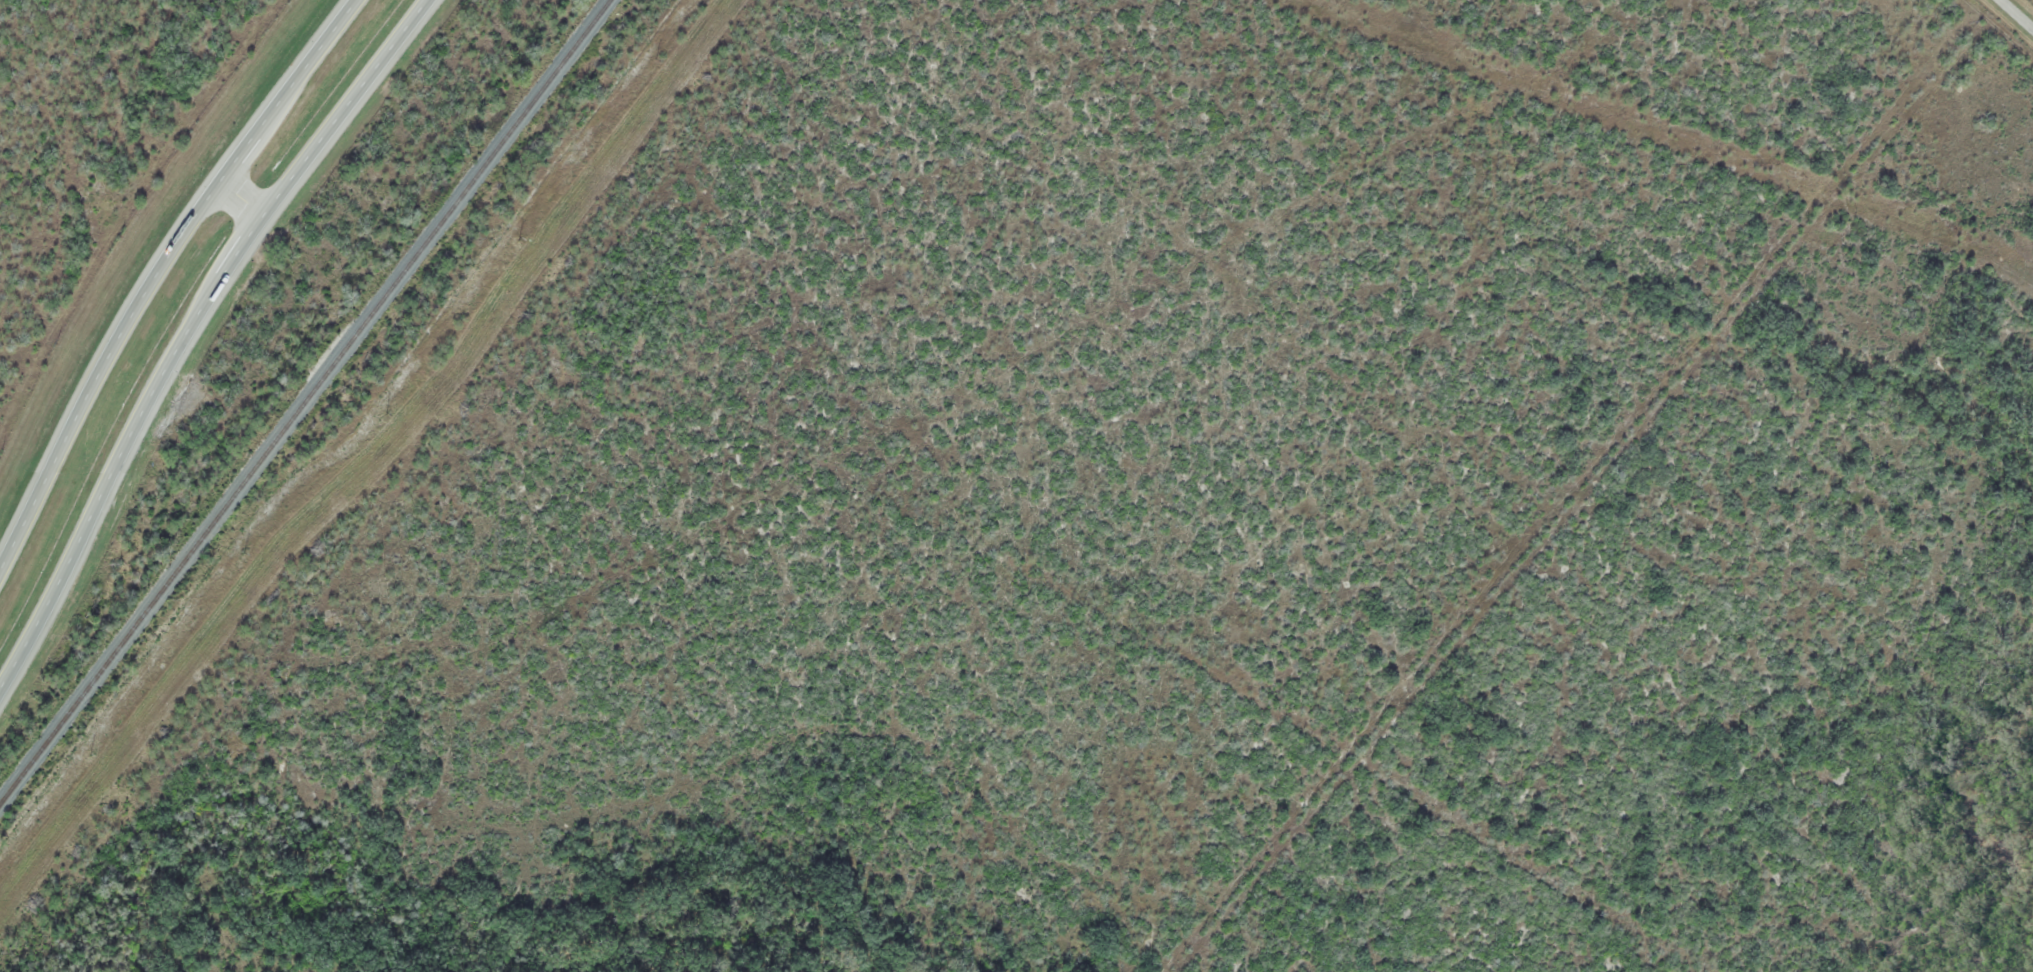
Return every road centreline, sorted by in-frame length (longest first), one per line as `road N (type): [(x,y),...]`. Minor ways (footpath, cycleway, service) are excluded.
road 1 (trunk): [(0,689),(52,616),(237,262),(438,0)]
road 2 (trunk): [(363,0),(231,174),(146,304),(0,577)]

